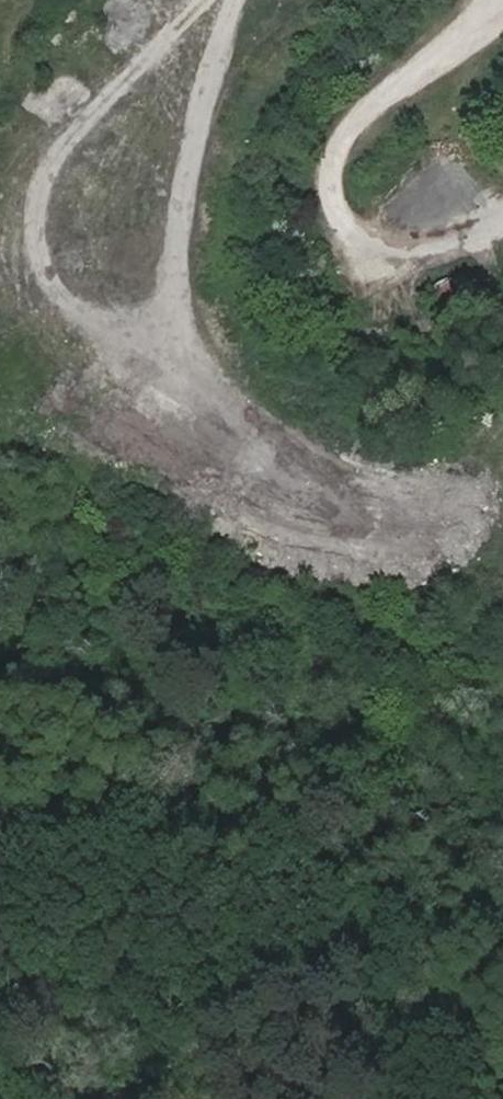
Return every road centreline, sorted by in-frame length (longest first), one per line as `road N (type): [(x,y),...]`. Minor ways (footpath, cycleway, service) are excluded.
road 1 (track): [(211,0),(90,116),(40,192),(41,238),(69,286),(111,328),(184,338)]
road 2 (track): [(364,930),(121,1098)]

